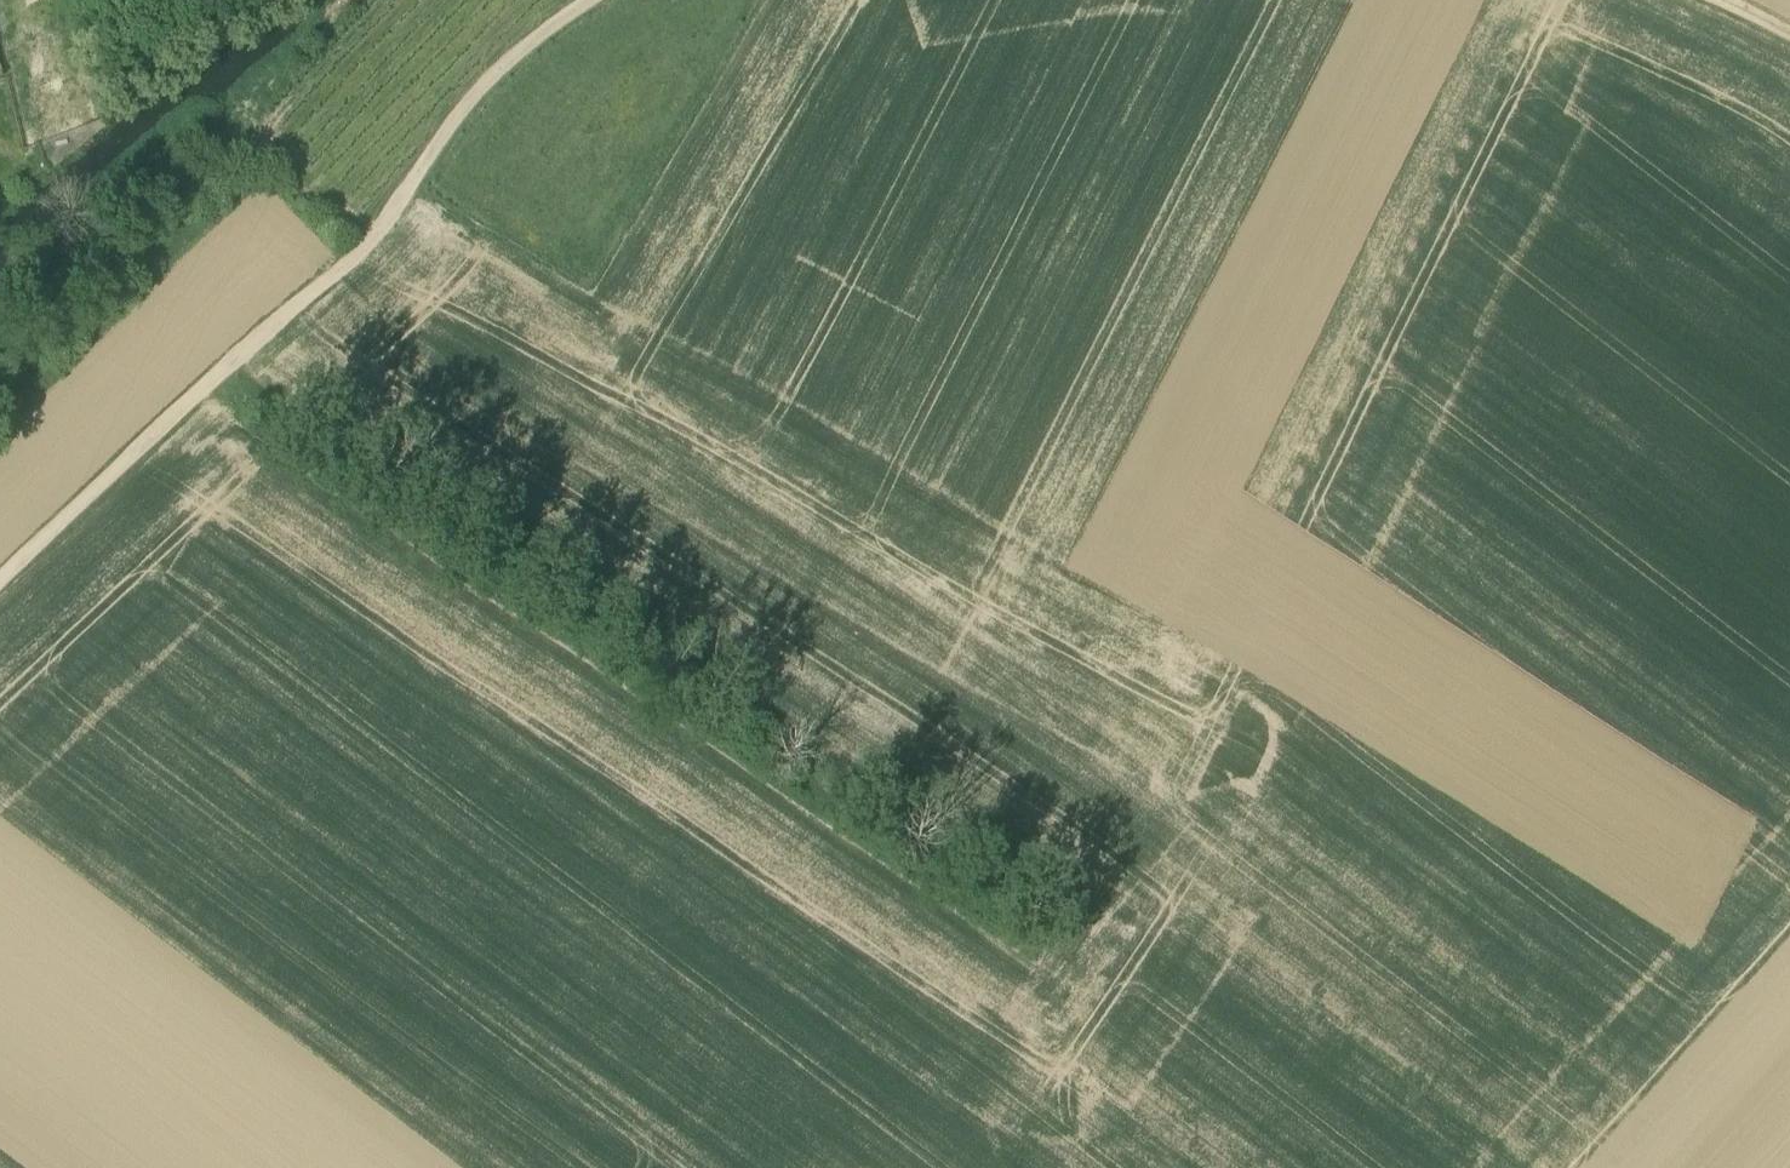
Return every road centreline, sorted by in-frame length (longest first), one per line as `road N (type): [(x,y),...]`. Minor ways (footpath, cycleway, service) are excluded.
road 1 (track): [(598,0),(471,98),(395,209),(0,582)]

